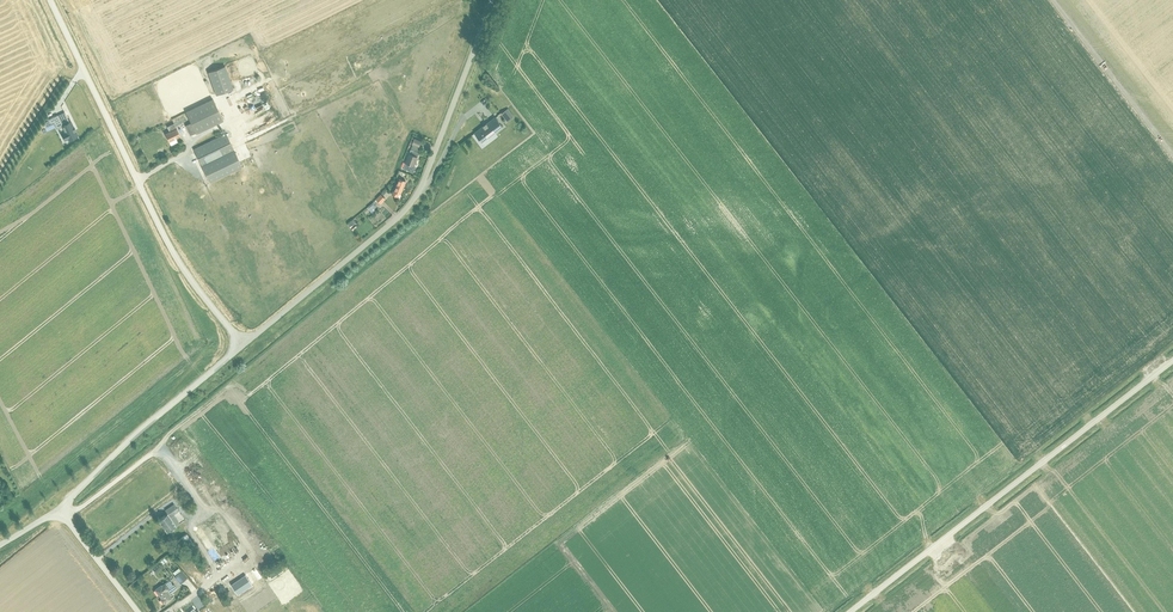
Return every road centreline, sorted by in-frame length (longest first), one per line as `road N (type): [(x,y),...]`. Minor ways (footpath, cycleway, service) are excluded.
road 1 (unclassified): [(243,344),(411,202),(492,0)]
road 2 (unclassified): [(851,611),(1172,361)]
road 3 (tertiary): [(243,344),(175,260),(50,0)]
road 4 (tertiary): [(68,509),(127,442),(243,344)]
road 5 (track): [(1172,157),(1050,0)]
road 6 (tertiary): [(138,611),(72,527),(68,509)]

